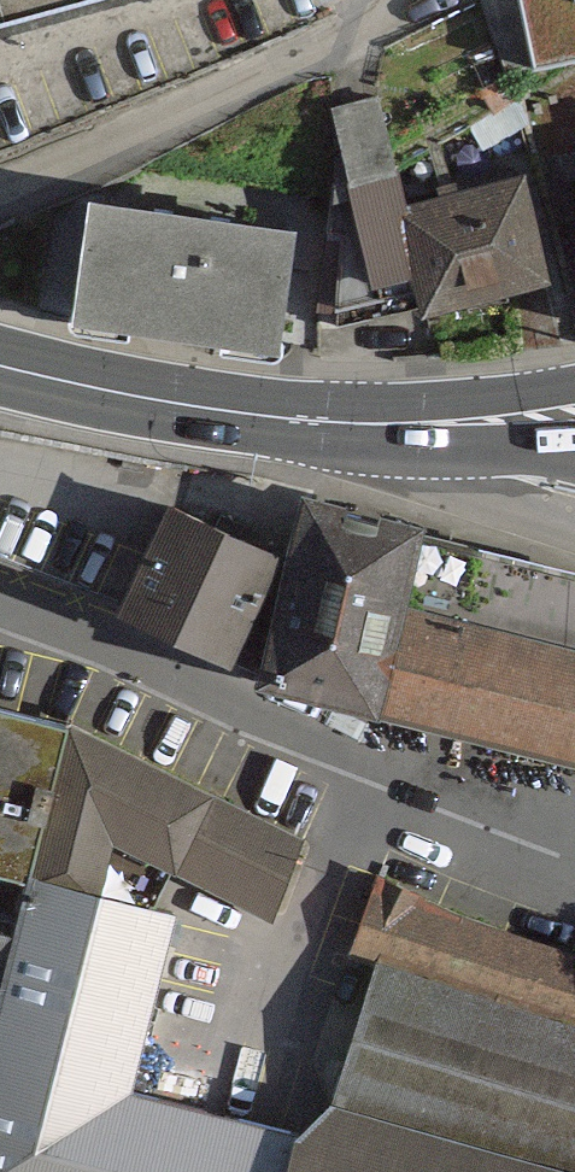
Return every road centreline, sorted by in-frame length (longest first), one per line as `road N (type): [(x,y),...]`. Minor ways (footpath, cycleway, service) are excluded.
road 1 (residential): [(0,622),(156,679),(375,782),(574,861)]
road 2 (primary): [(0,366),(127,398),(349,424)]
road 3 (unclassified): [(349,424),(415,479),(574,527)]
road 4 (primary): [(349,424),(535,420)]

